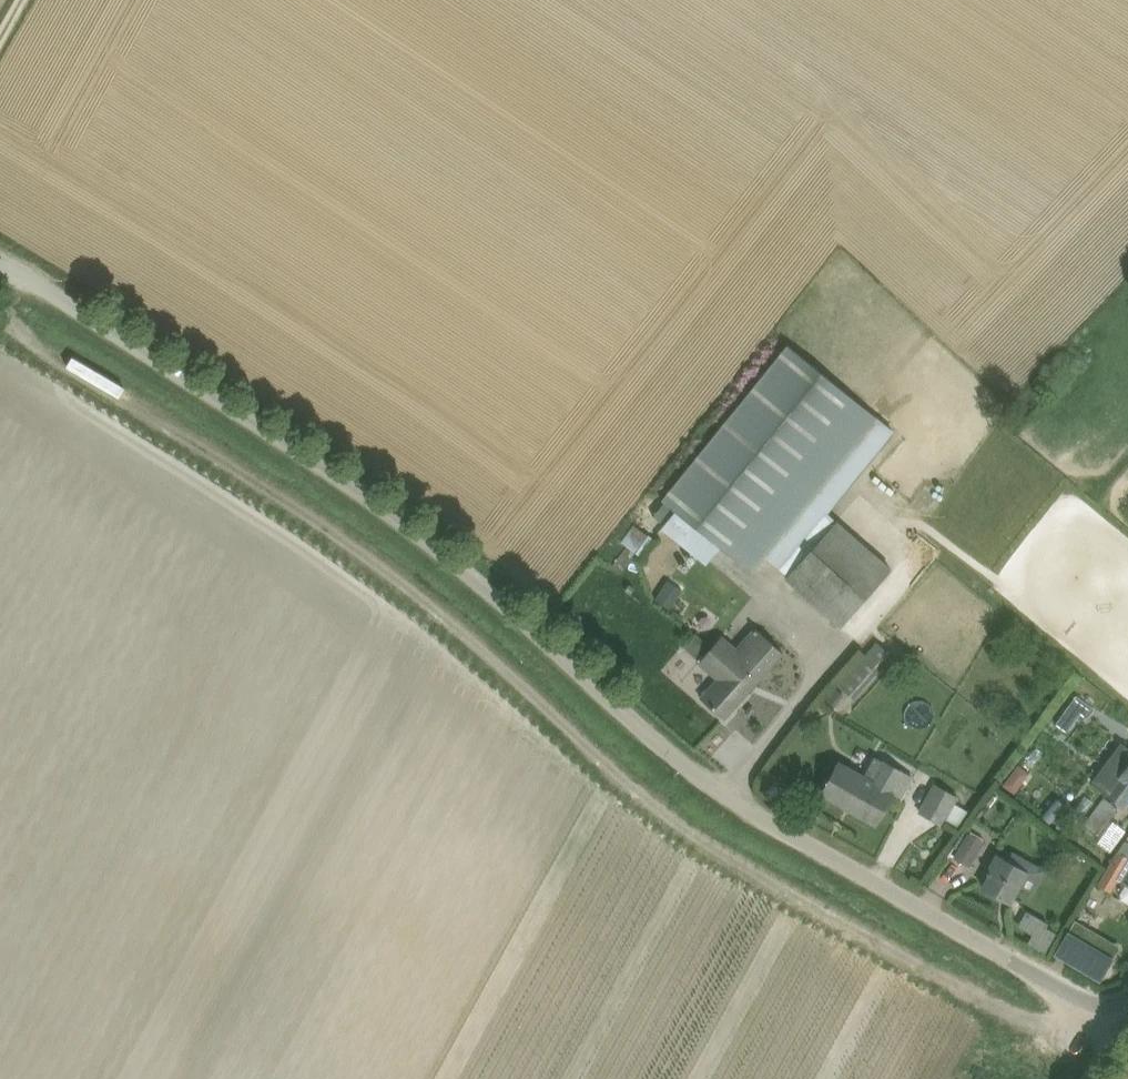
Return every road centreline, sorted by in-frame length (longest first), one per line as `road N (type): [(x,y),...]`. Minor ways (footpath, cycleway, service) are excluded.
road 1 (unclassified): [(1116,1016),(746,808),(342,479),(0,258)]

